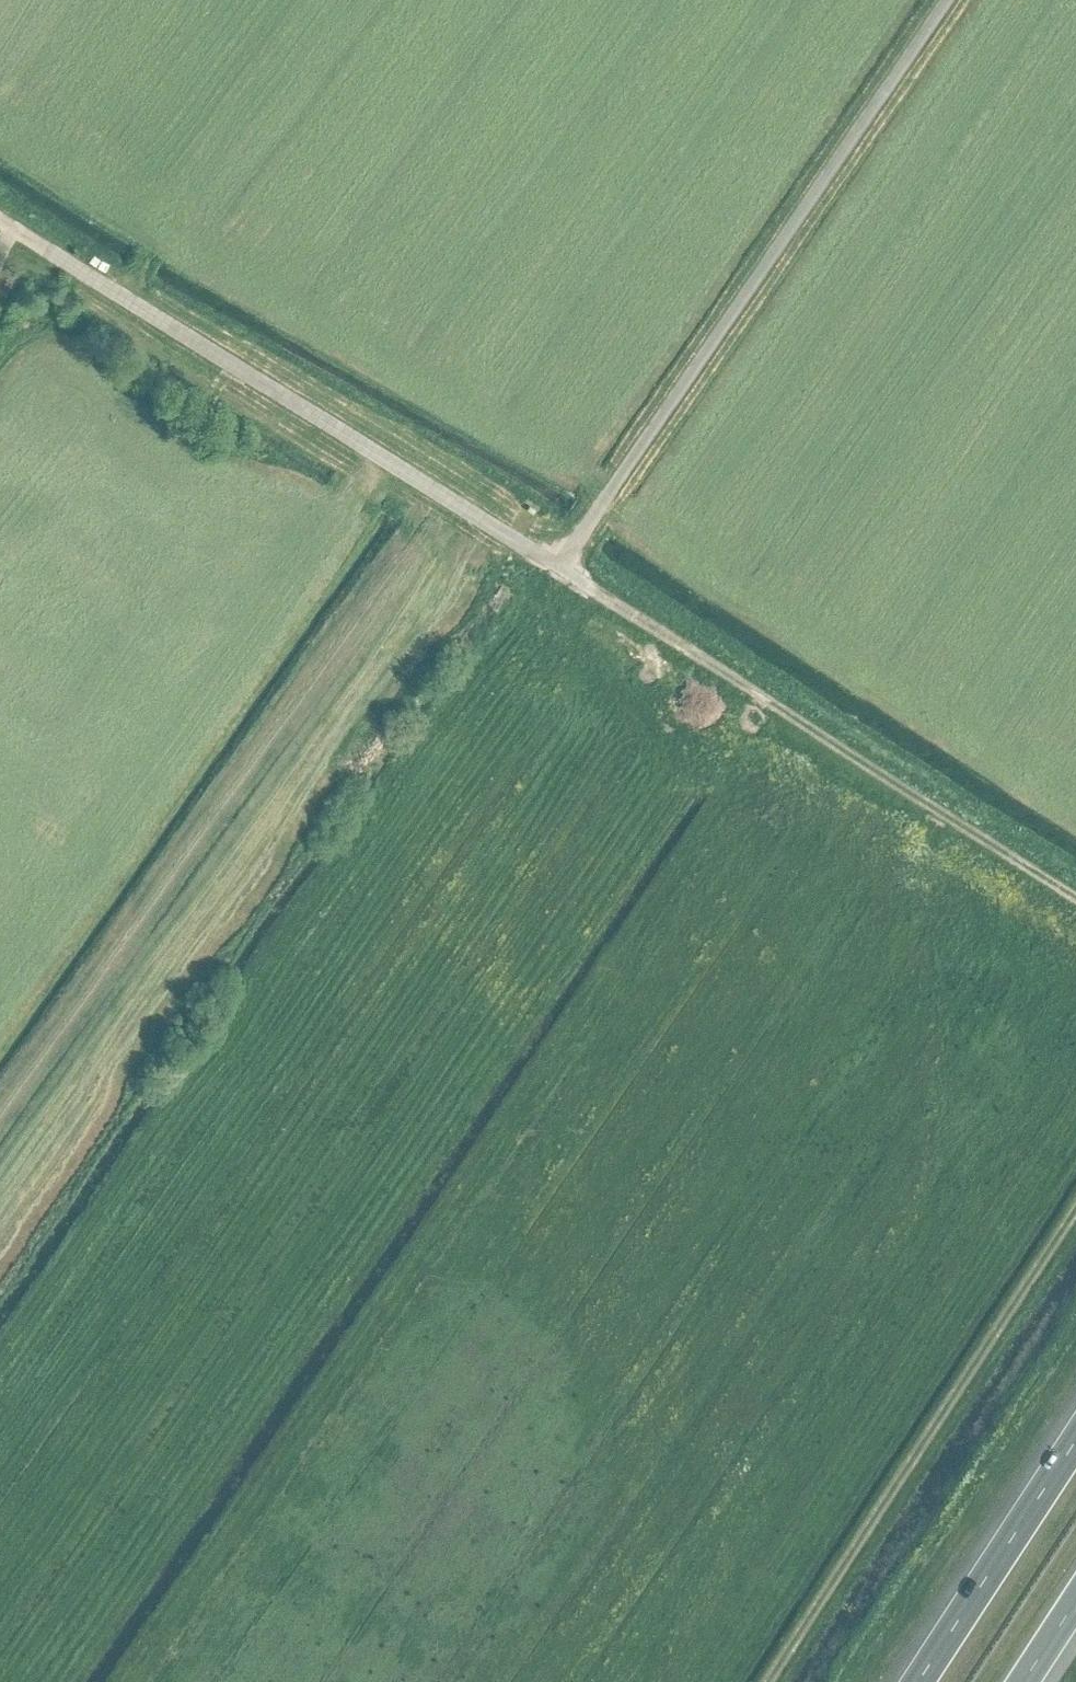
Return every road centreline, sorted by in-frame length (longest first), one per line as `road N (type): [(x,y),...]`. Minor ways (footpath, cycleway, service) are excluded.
road 1 (unclassified): [(944,0),(554,565)]
road 2 (unclassified): [(554,565),(0,215)]
road 3 (unclassified): [(1075,900),(554,565)]
road 4 (unclassified): [(772,1681),(1075,1206)]
road 5 (motorway): [(1075,1434),(912,1681)]

